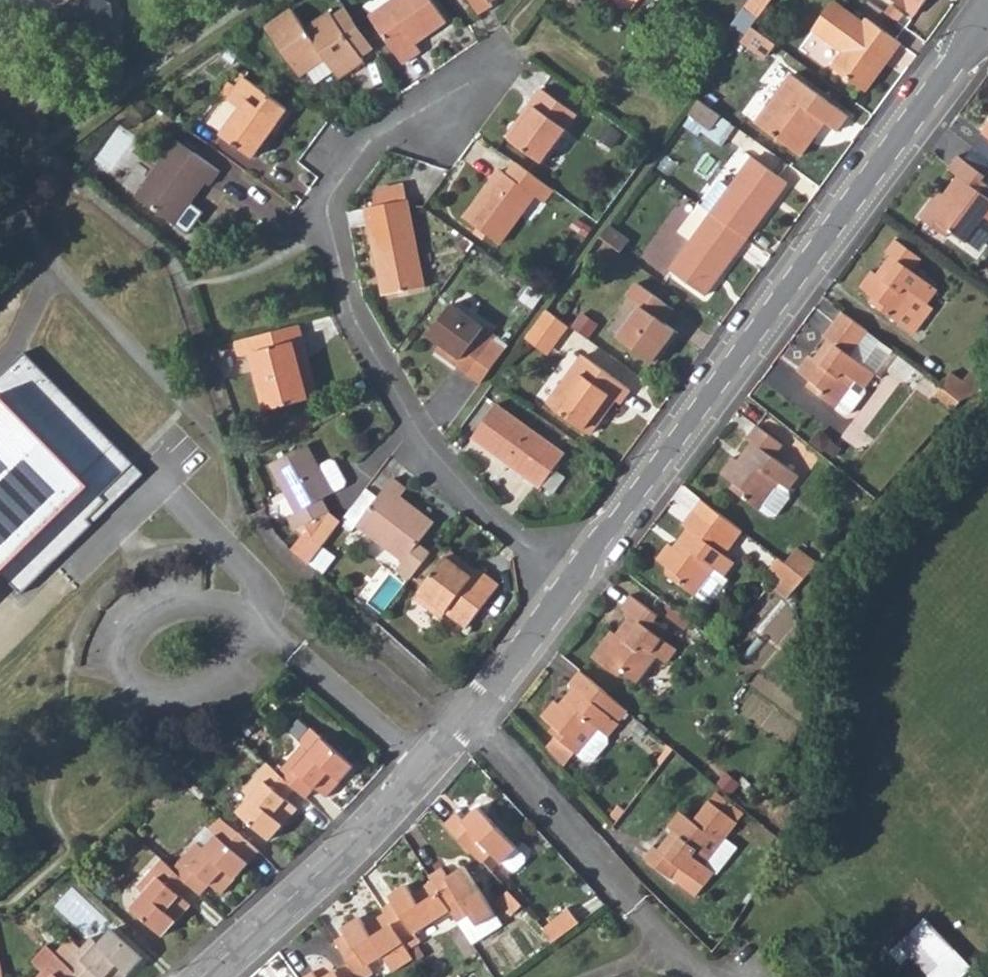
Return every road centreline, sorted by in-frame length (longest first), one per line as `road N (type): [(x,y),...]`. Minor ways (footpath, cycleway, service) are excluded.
road 1 (tertiary): [(574,579),(987,16)]
road 2 (residential): [(574,579),(495,520),(415,430),(348,308),(328,224),(330,195),(375,134),(483,74)]
road 3 (tertiary): [(212,976),(332,867),(425,766),(574,579)]

